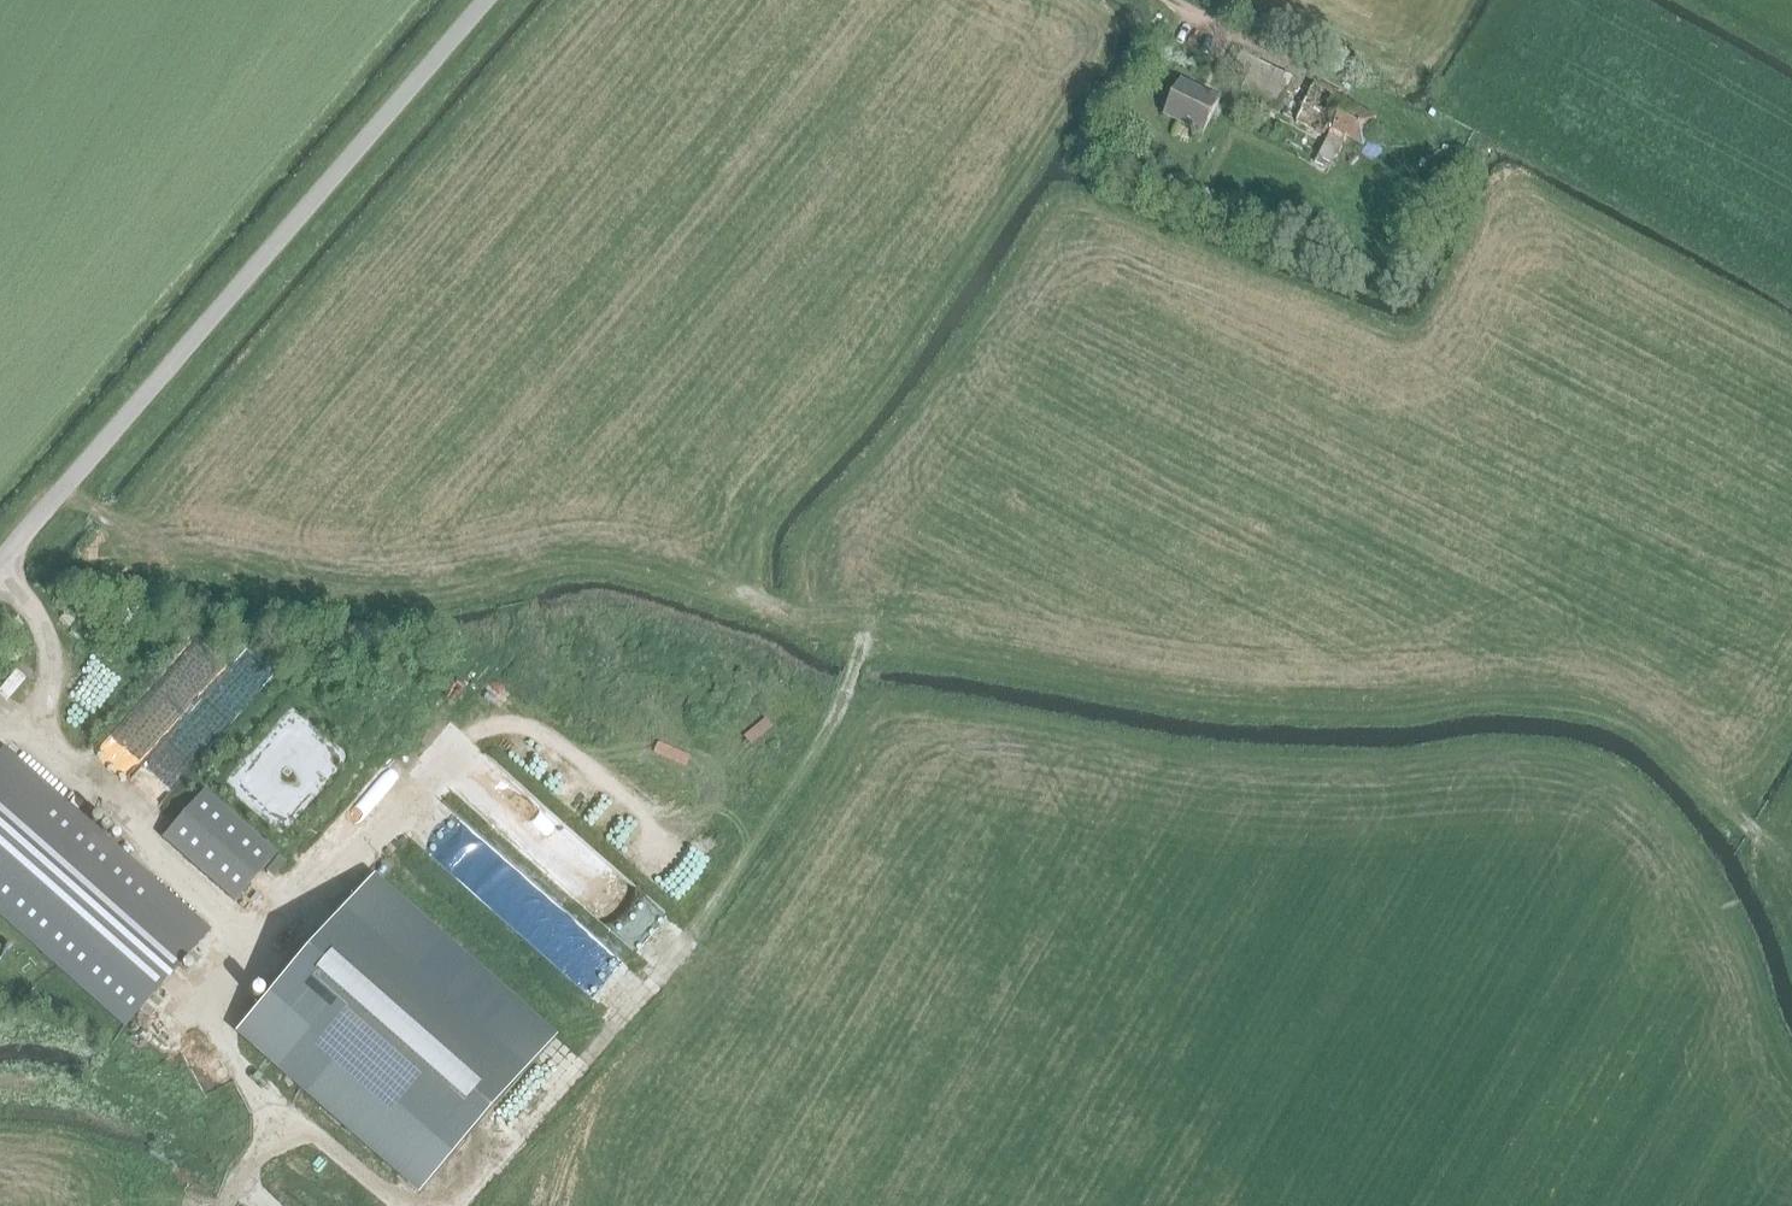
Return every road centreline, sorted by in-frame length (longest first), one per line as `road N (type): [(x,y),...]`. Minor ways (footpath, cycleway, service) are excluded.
road 1 (unclassified): [(0,562),(148,409),(492,0)]

